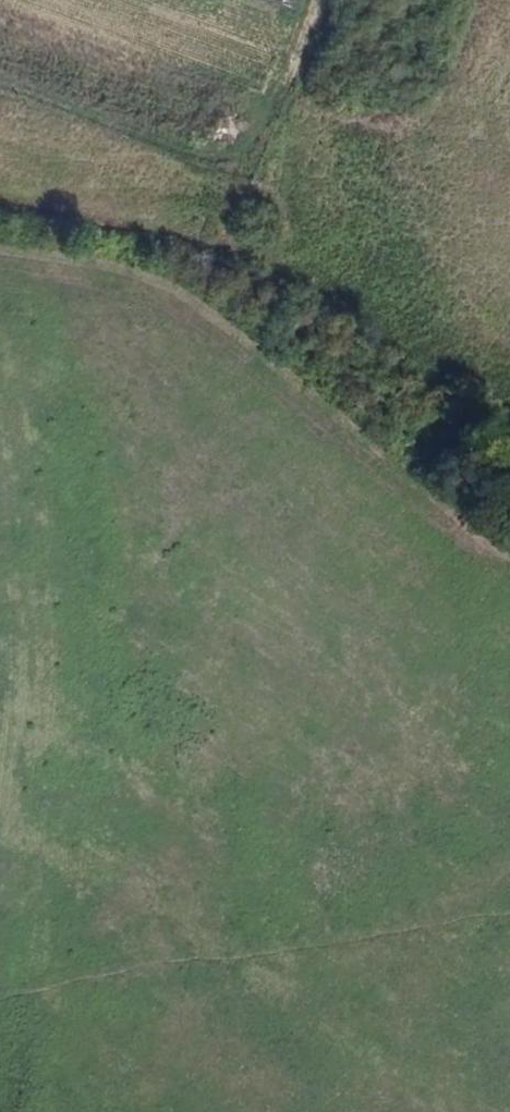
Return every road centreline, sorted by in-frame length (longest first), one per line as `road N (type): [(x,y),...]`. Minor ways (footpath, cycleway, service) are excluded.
road 1 (track): [(509,587),(206,342),(107,297),(0,275)]
road 2 (track): [(509,918),(383,929),(0,1004)]

